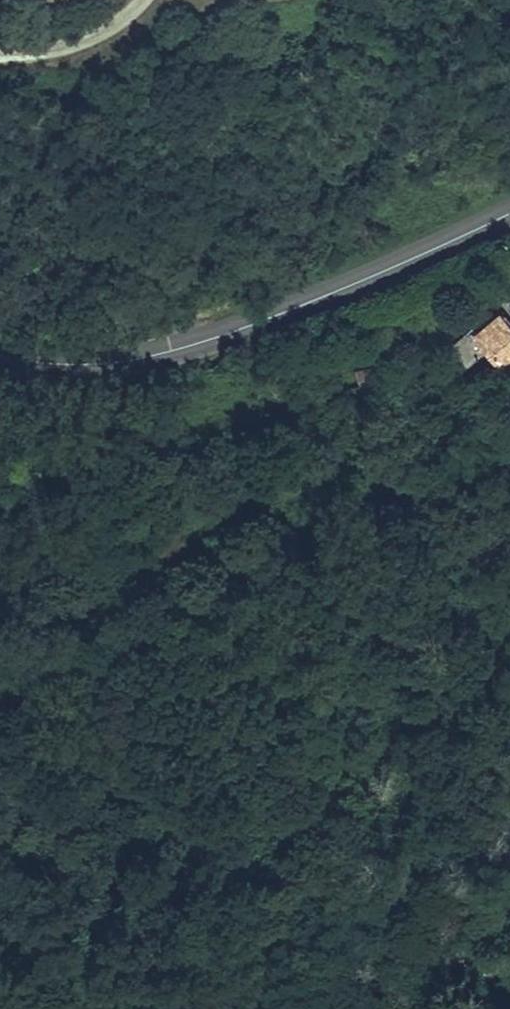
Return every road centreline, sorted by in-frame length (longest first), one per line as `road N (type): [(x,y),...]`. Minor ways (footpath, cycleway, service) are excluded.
road 1 (tertiary): [(509,221),(345,292),(121,362),(0,356)]
road 2 (track): [(417,1008),(509,909)]

